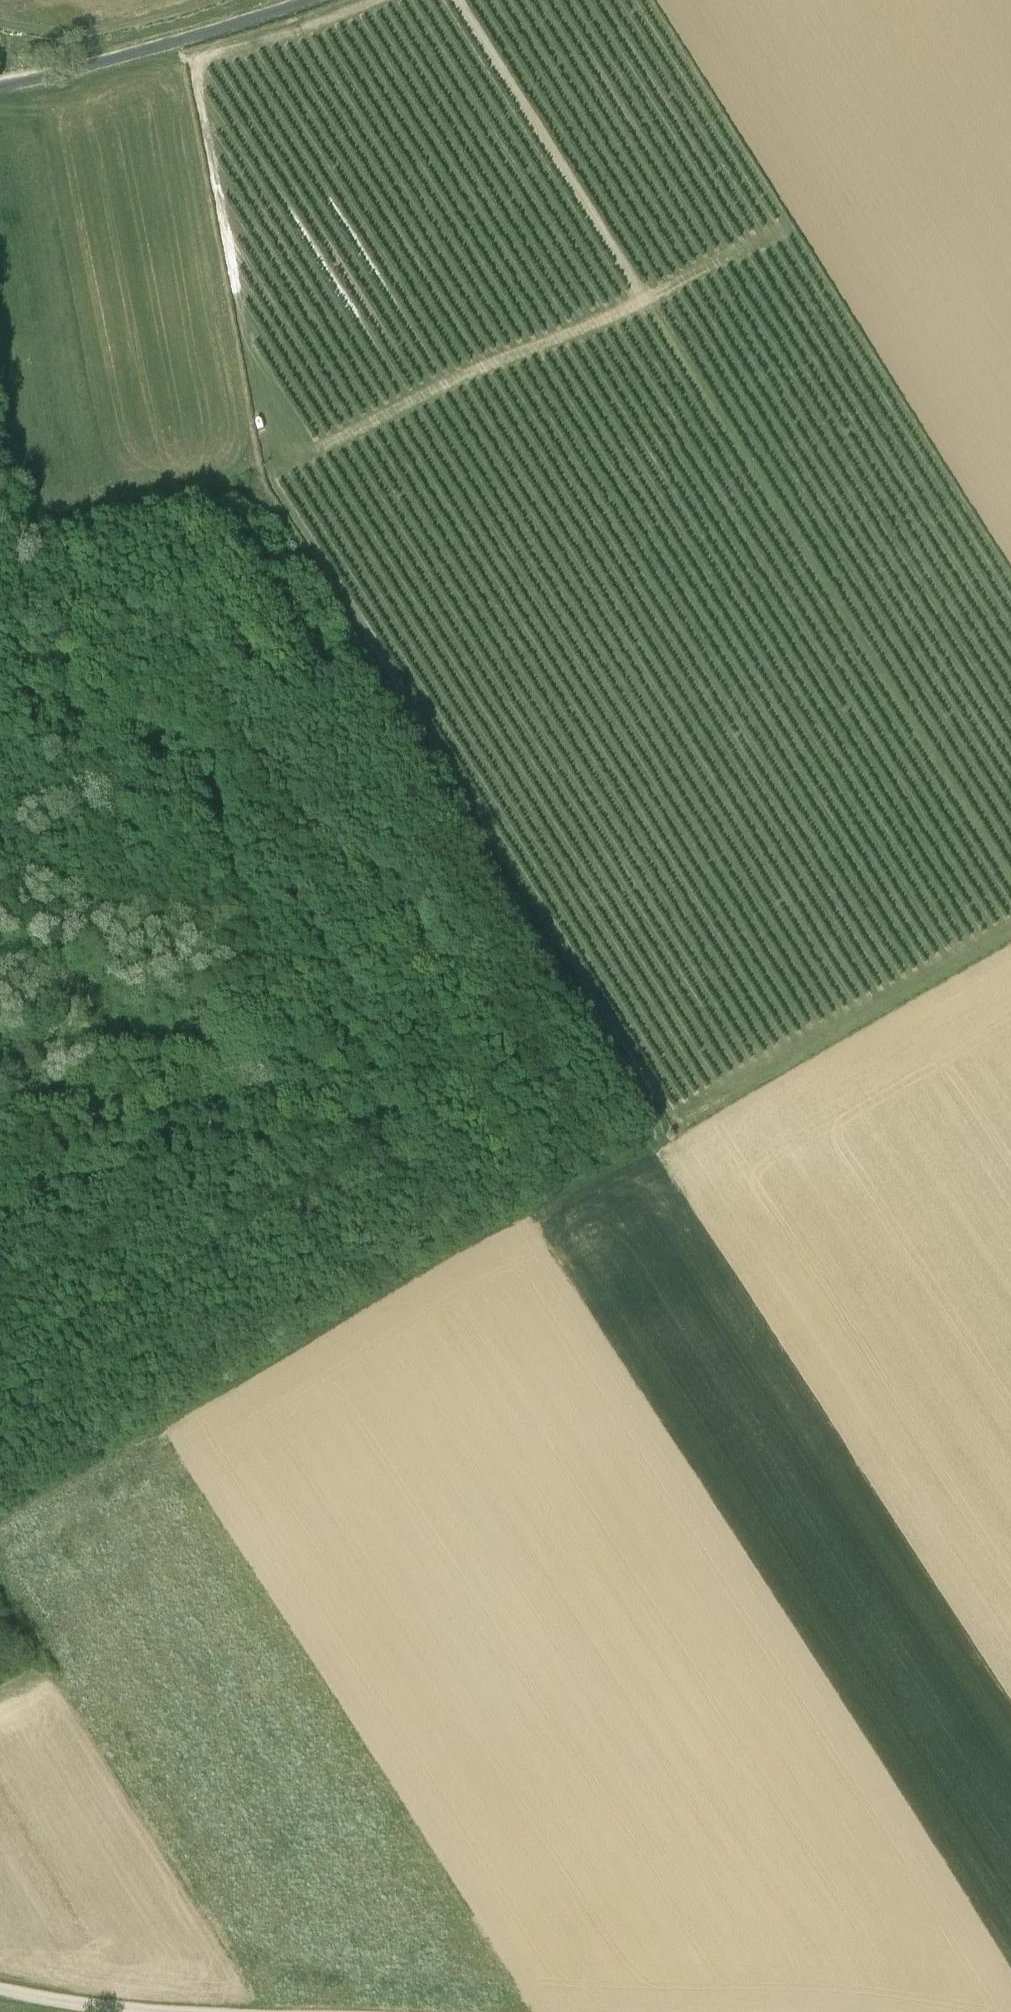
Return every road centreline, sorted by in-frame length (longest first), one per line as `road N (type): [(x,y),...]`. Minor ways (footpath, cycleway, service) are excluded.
road 1 (unclassified): [(0,85),(305,0)]
road 2 (track): [(176,2011),(0,1989)]

